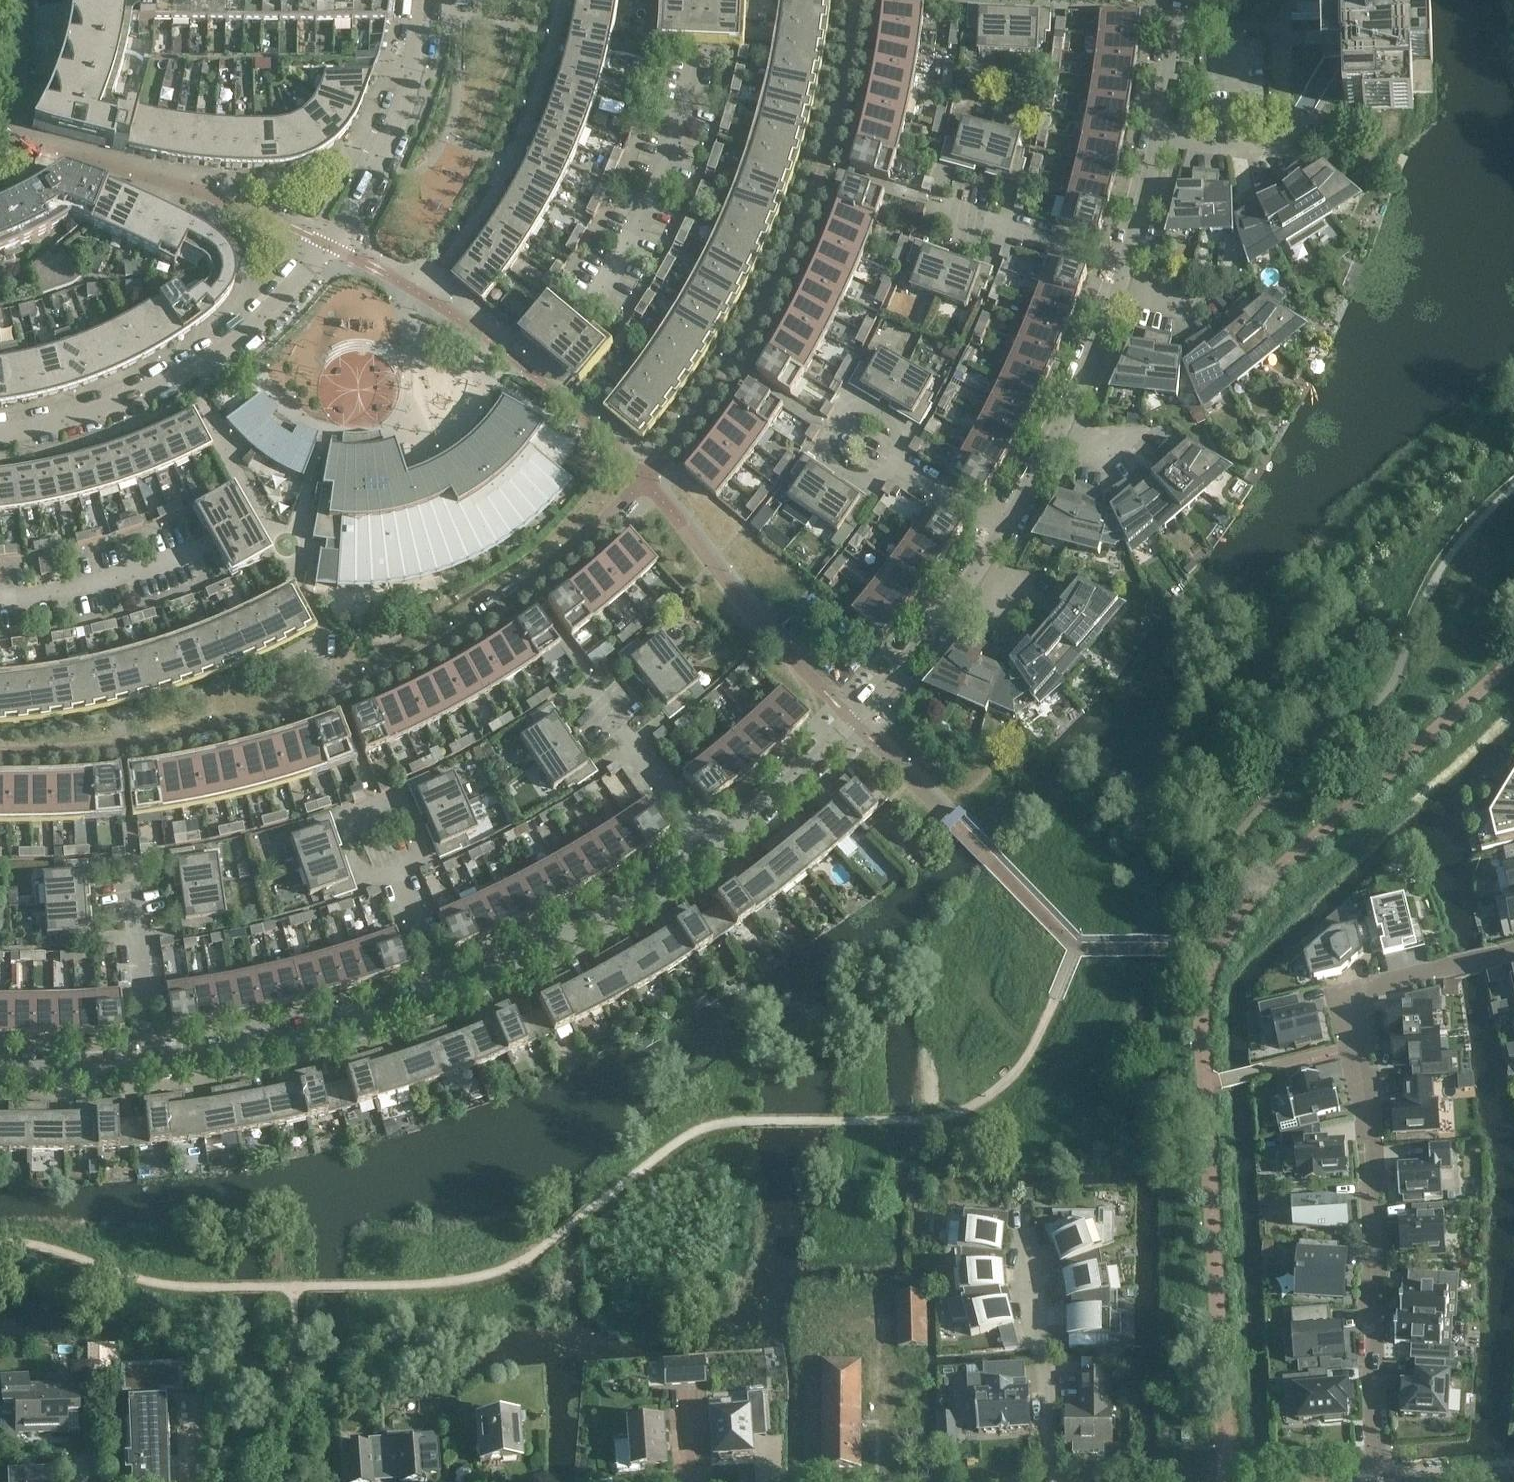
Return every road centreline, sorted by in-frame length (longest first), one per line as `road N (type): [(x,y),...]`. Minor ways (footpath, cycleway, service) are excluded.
road 1 (residential): [(0,432),(99,415),(187,378),(255,329),(328,246),(396,127),(424,0)]
road 2 (residential): [(1513,953),(1365,990),(1354,1003),(1370,1114),(1376,1481)]
road 3 (residential): [(713,848),(853,719),(948,615),(1006,532)]
road 4 (residential): [(705,0),(695,86),(674,155),(598,301)]
road 5 (residential): [(153,1068),(360,1026),(448,996)]
road 6 (residential): [(448,996),(543,953),(713,848)]
road 7 (residential): [(1006,532),(1079,399),(1126,268)]
road 8 (residential): [(889,462),(908,431),(849,397),(815,453),(872,489)]
road 9 (residential): [(0,599),(88,585),(203,549)]
road 10 (residential): [(153,1068),(132,861)]
road 11 (residential): [(1126,268),(935,206)]
road 12 (residential): [(713,848),(595,686)]
road 13 (residential): [(1160,139),(1251,150),(1279,143),(1302,118)]
road 14 (residential): [(0,1076),(153,1068)]
road 15 (residential): [(1160,139),(1176,30),(1170,0)]
road 16 (residential): [(401,866),(365,880),(343,820),(377,807)]
road 17 (residential): [(401,866),(448,996)]
road 18 (residential): [(1006,532),(889,462)]
road 19 (residential): [(1126,268),(1160,139)]

